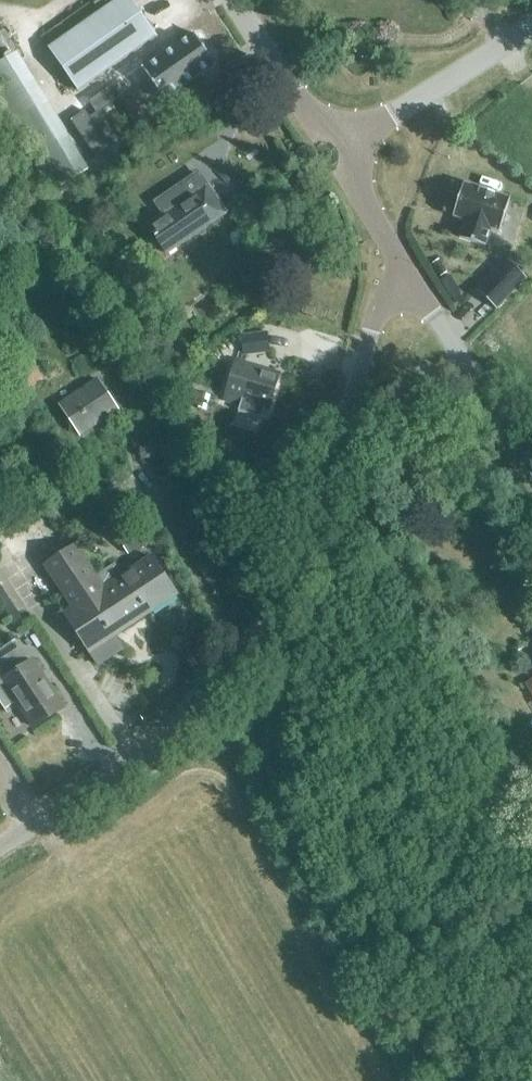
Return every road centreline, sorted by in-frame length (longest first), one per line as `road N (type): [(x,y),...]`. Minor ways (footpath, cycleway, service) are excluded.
road 1 (tertiary): [(0,846),(171,729),(246,646),(317,512),(377,315),(410,280)]
road 2 (tertiary): [(531,466),(410,280)]
road 3 (tertiary): [(350,141),(531,25)]
road 4 (tertiary): [(350,141),(297,96),(233,0)]
road 5 (tertiary): [(410,280),(361,191),(350,141)]

